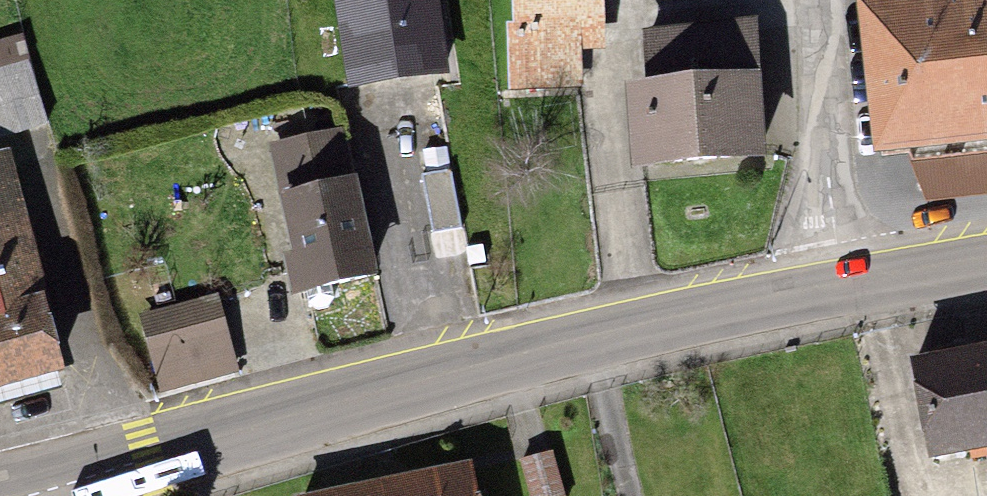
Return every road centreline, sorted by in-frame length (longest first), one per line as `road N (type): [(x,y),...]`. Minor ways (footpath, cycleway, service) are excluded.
road 1 (secondary): [(833,288),(352,401),(21,495)]
road 2 (residential): [(813,0),(833,288)]
road 3 (secondary): [(986,261),(833,288)]

